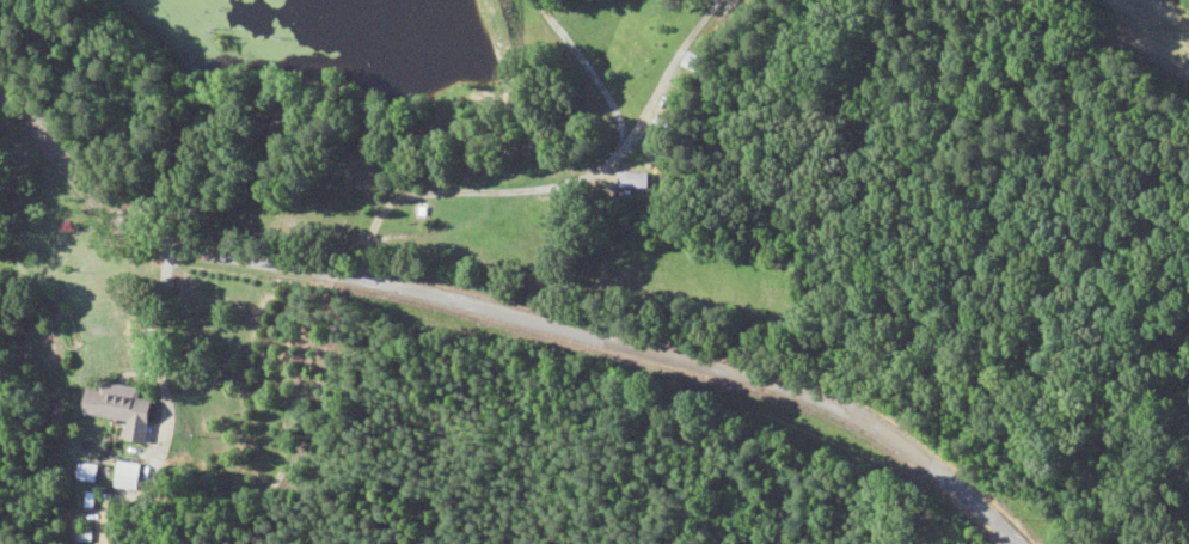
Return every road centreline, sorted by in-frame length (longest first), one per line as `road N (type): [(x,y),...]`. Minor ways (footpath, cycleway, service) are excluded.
road 1 (residential): [(1028,543),(934,471),(758,366),(195,225),(0,81)]

